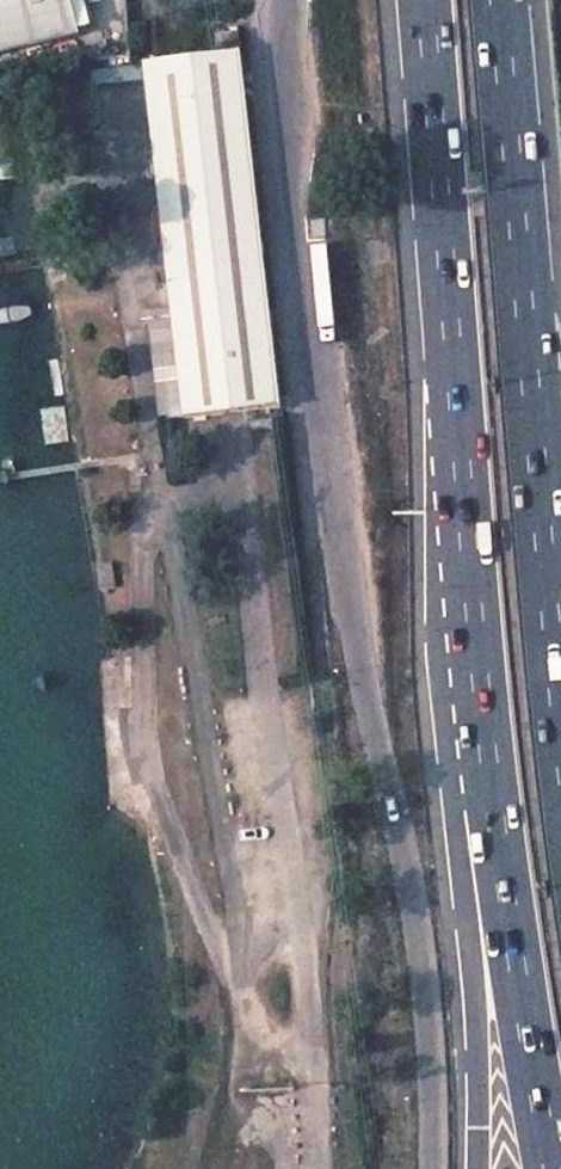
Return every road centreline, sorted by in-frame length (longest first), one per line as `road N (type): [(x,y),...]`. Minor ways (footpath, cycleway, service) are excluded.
road 1 (trunk): [(423,0),(496,804)]
road 2 (trunk): [(560,695),(499,0)]
road 3 (trunk): [(496,804),(461,878),(474,988),(478,1168)]
road 4 (trunk): [(496,804),(552,1168)]

